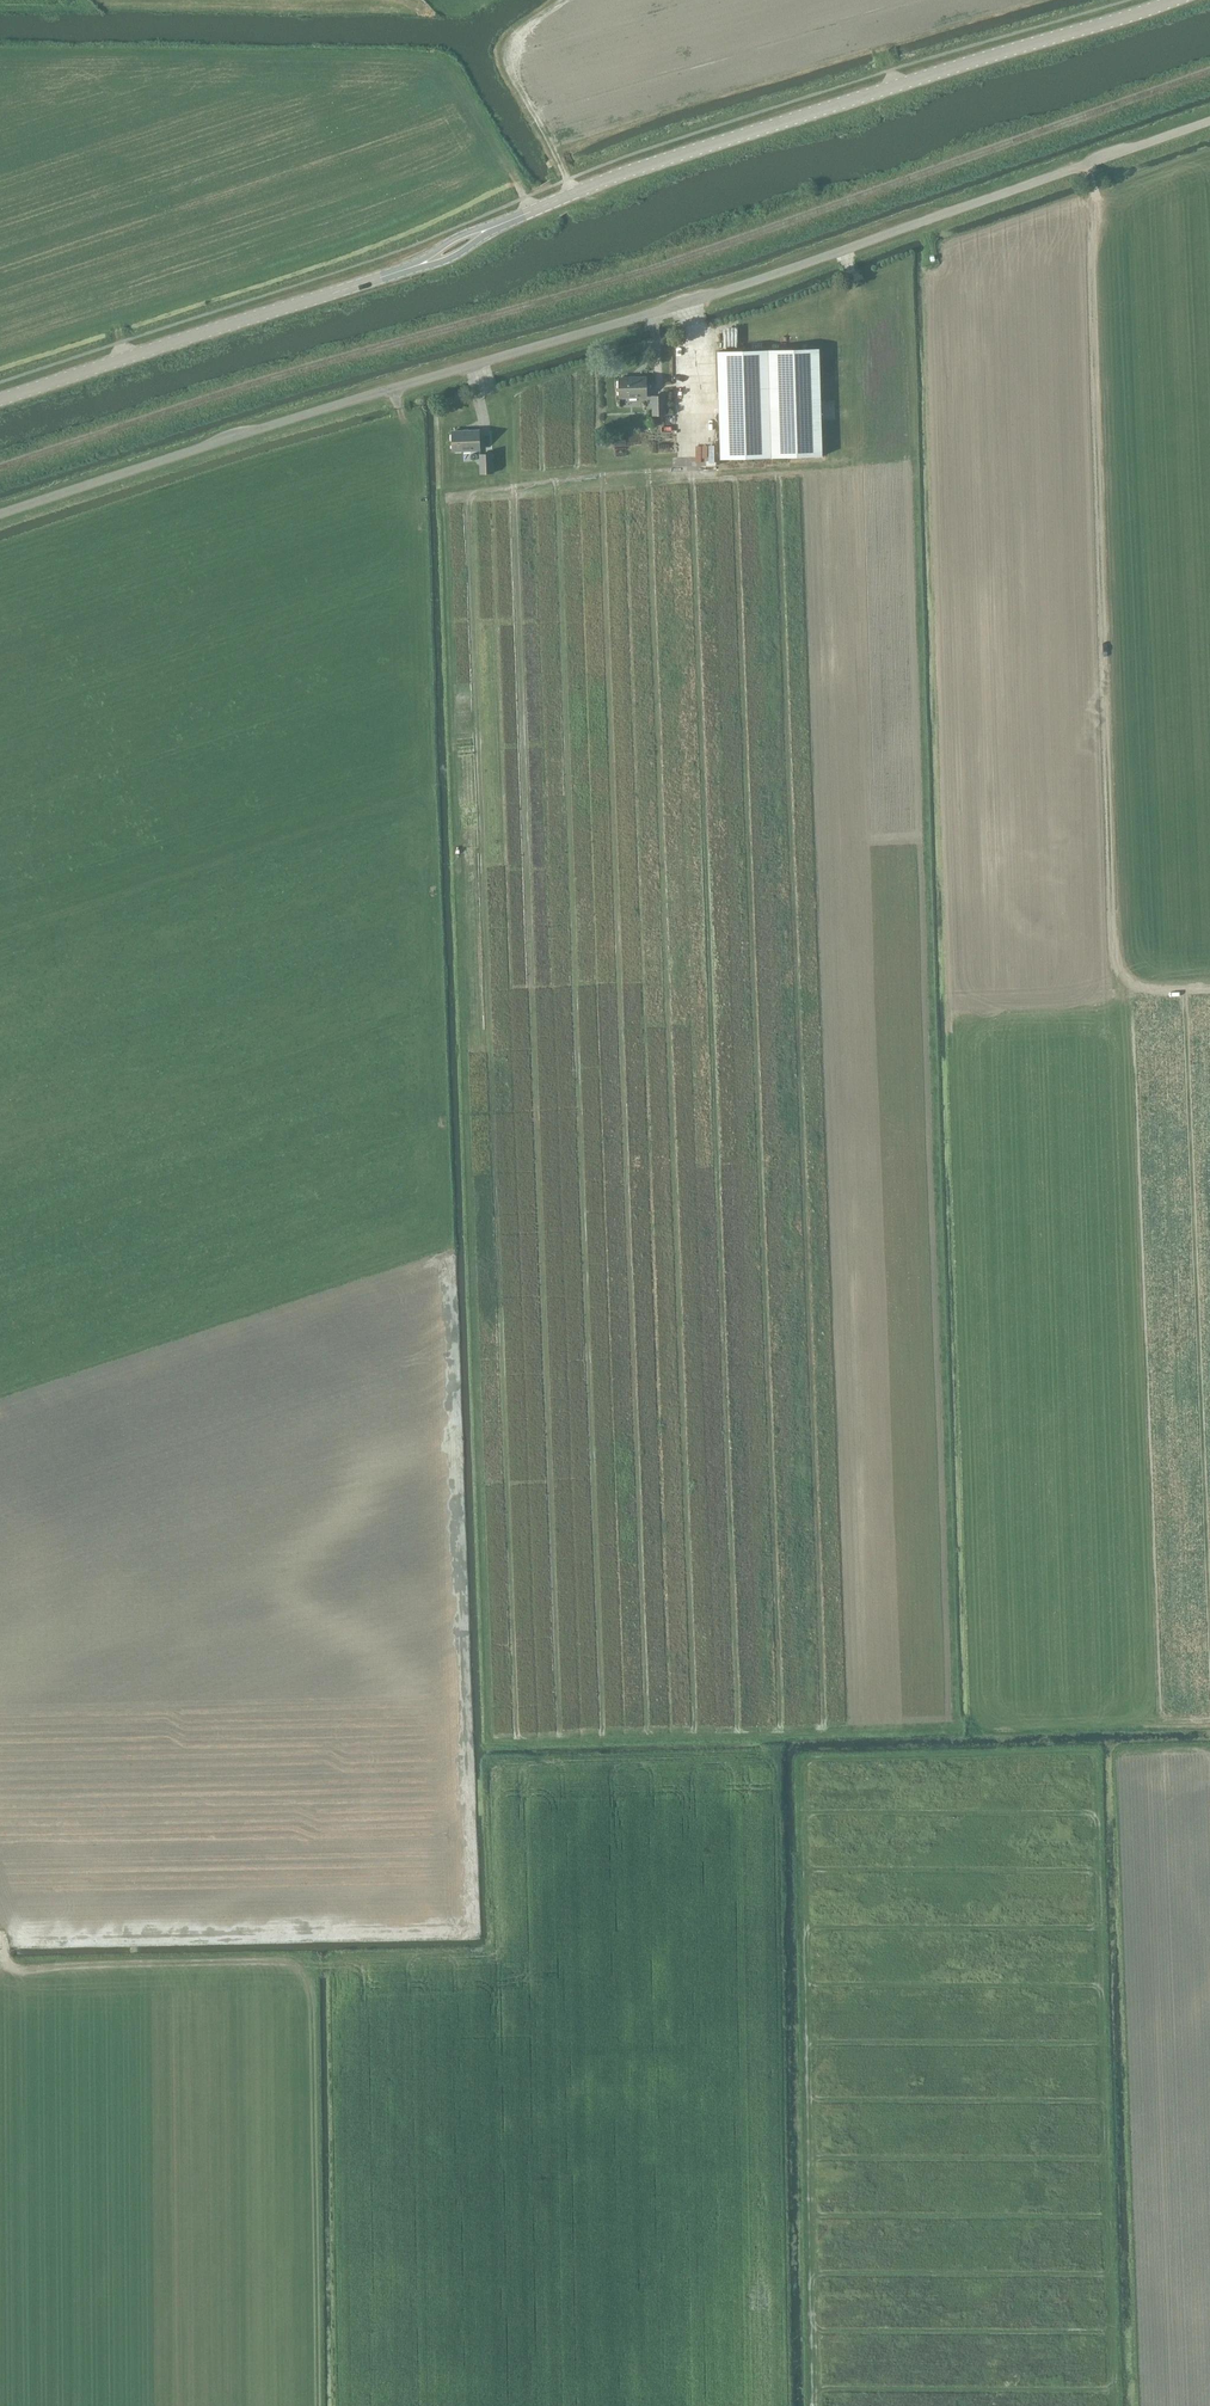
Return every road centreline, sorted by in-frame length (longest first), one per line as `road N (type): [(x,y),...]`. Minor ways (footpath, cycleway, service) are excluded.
road 1 (unclassified): [(0,514),(705,297),(1209,121)]
road 2 (tertiary): [(498,225),(639,167),(1174,0)]
road 3 (tertiary): [(0,399),(410,268)]

